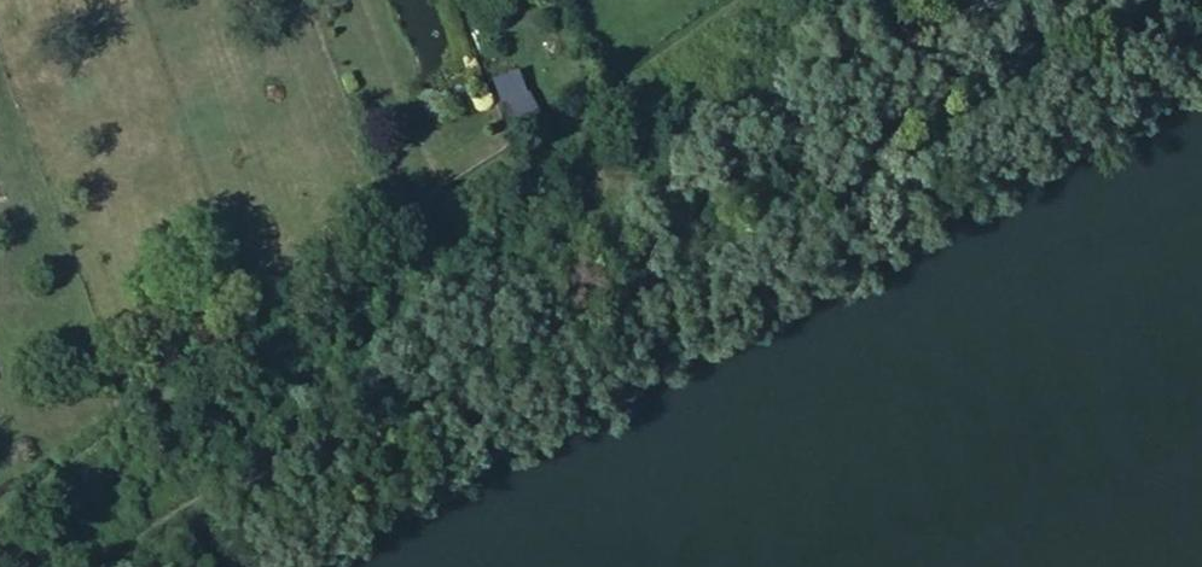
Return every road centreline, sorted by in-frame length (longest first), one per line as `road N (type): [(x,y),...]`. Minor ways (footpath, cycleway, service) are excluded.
road 1 (track): [(1134,0),(598,288),(106,566)]
road 2 (track): [(0,509),(738,0)]

